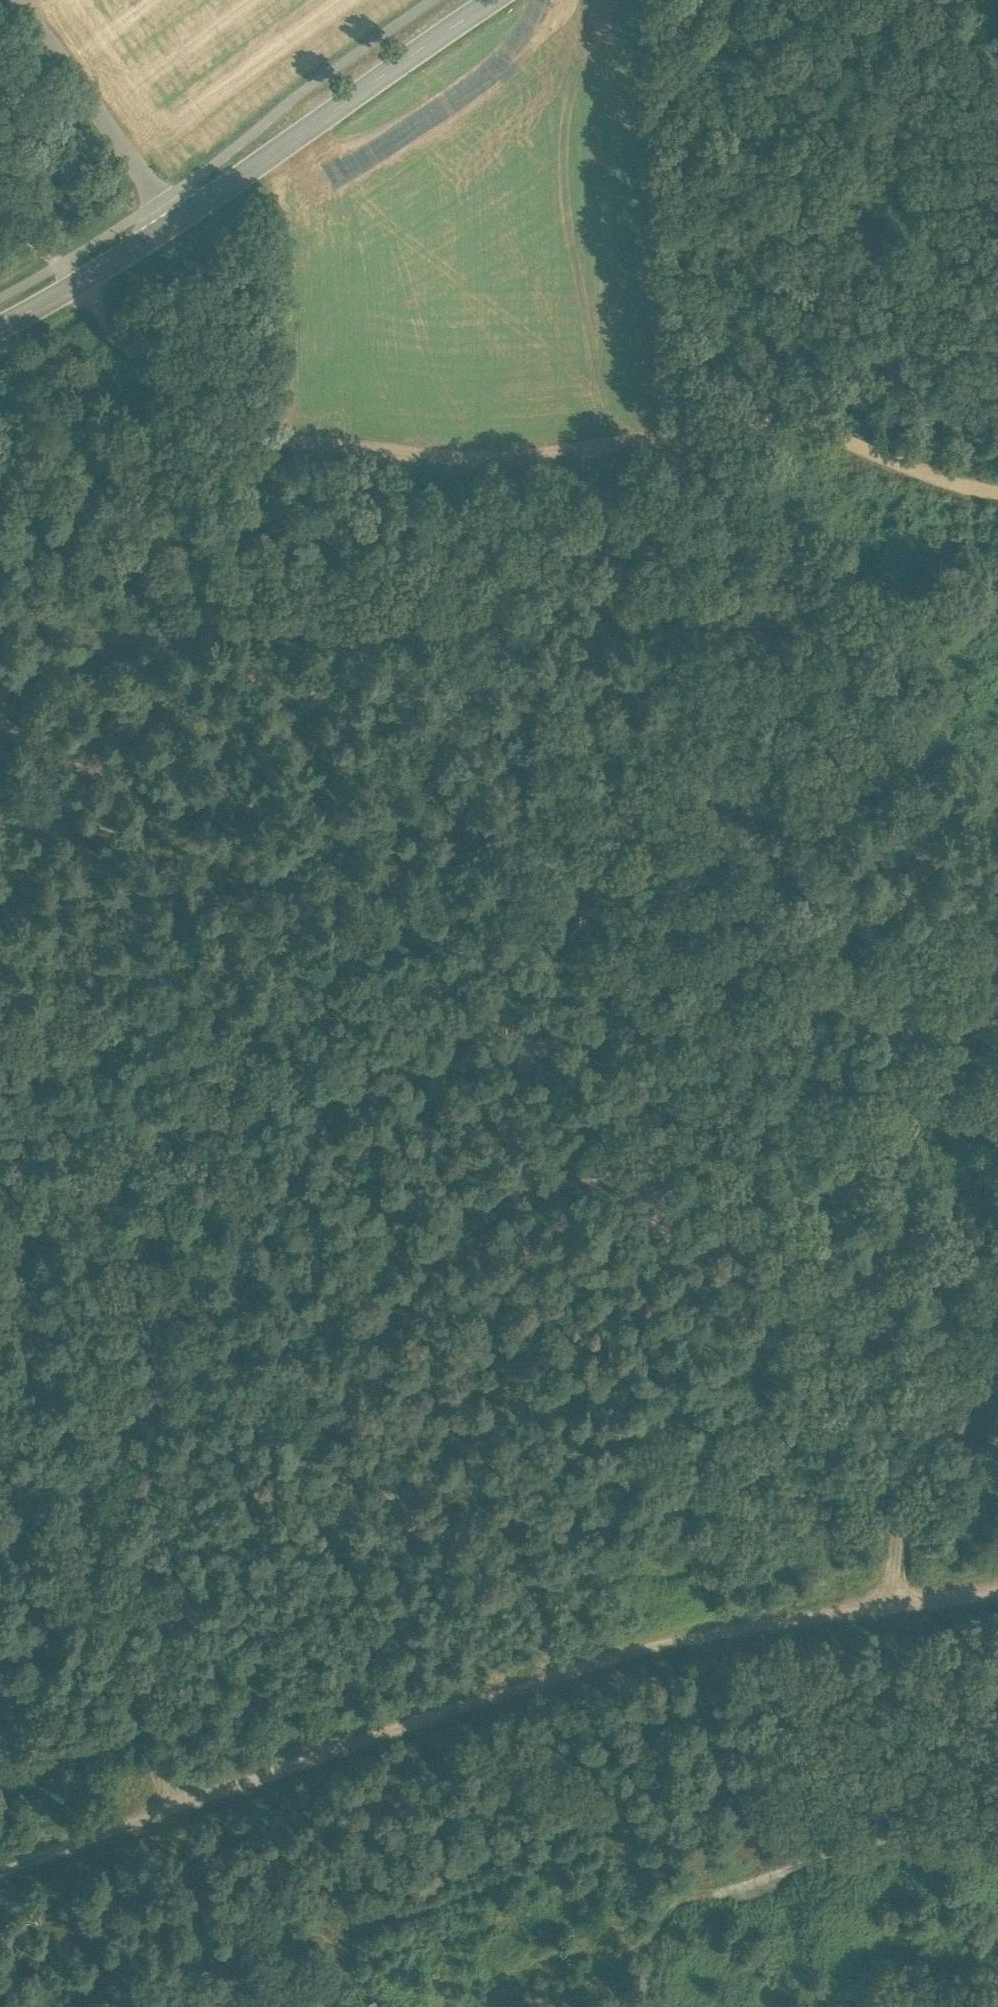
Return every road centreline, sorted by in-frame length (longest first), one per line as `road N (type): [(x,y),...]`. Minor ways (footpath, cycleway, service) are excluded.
road 1 (track): [(997,1841),(921,1831),(692,1896),(622,1960),(523,2006)]
road 2 (tertiary): [(177,219),(491,0)]
road 3 (unclassified): [(177,219),(21,0)]
road 4 (tertiary): [(0,325),(177,219)]
road 5 (track): [(62,263),(122,344),(149,365)]

